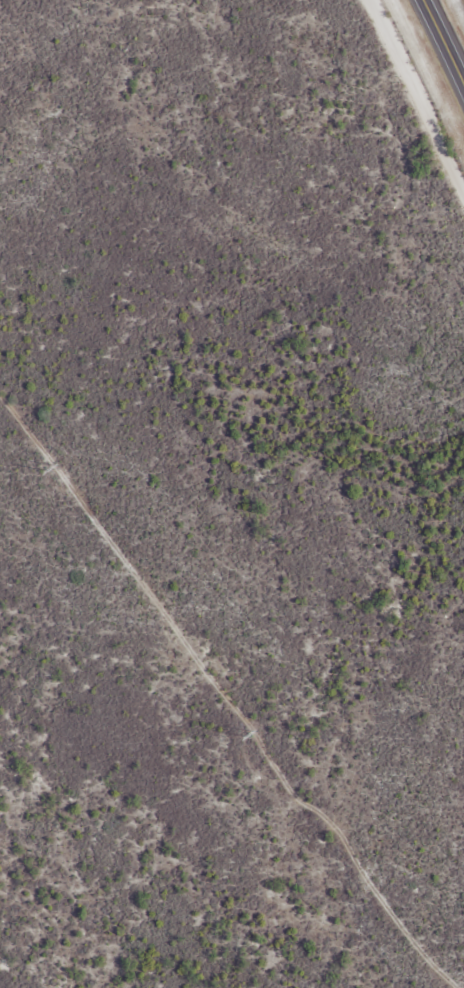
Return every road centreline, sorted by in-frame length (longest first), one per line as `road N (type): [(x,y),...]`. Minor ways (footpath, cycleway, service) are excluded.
road 1 (residential): [(463,470),(454,435),(313,168),(249,0)]

